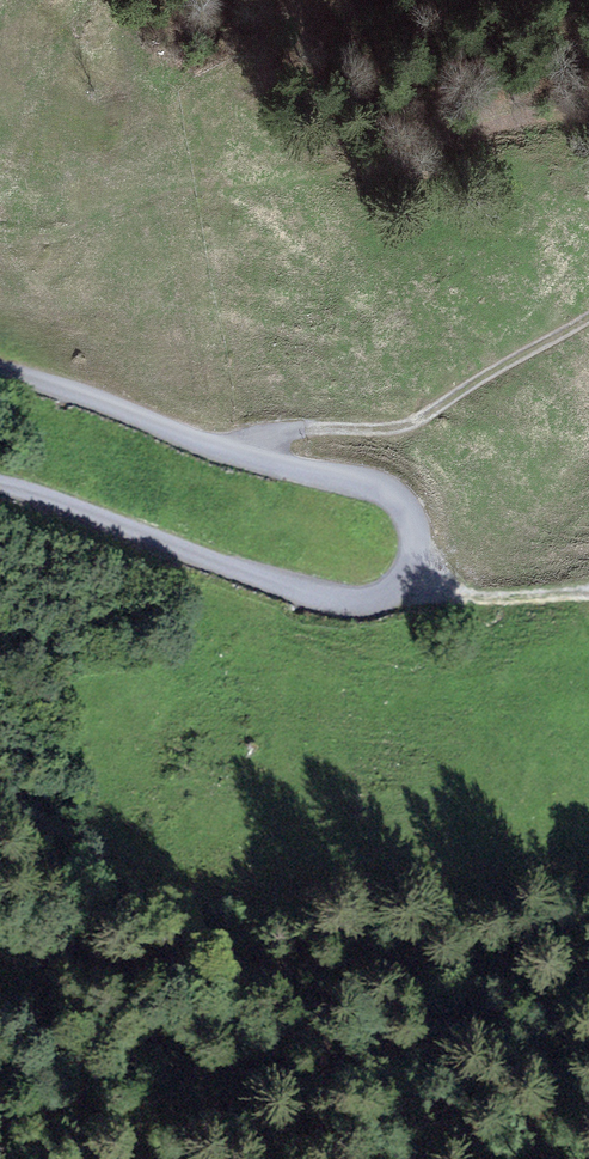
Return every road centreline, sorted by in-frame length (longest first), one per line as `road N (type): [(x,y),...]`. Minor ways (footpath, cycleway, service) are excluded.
road 1 (unclassified): [(0,369),(248,457),(356,483),(396,501),(411,526),(412,552),(387,592),(360,602),(327,597),(0,484)]
road 2 (track): [(588,317),(419,421),(373,430),(276,432),(248,457)]
road 3 (track): [(588,108),(317,174)]
road 4 (track): [(402,577),(465,591),(588,592)]

